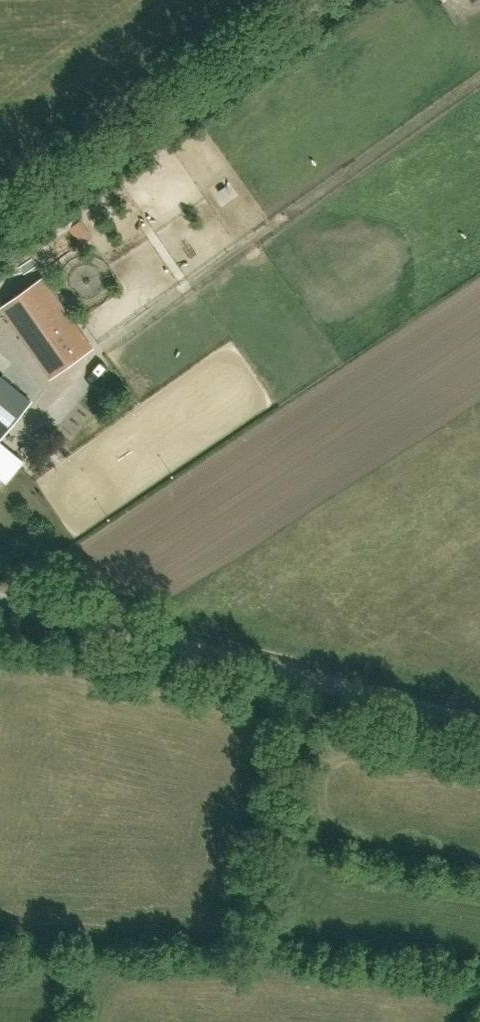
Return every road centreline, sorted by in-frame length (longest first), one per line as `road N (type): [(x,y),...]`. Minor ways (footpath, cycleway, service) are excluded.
road 1 (unclassified): [(479,722),(0,598)]
road 2 (track): [(0,230),(325,0)]

